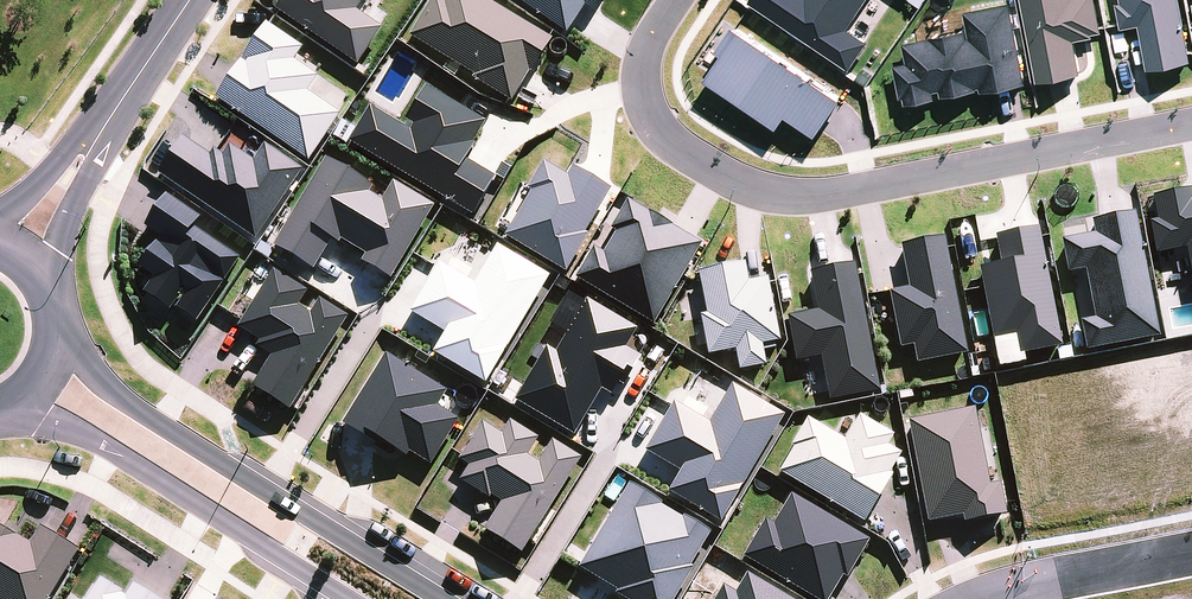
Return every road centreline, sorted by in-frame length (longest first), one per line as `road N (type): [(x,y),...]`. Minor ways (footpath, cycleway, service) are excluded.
road 1 (residential): [(676,0),(651,44),(643,103),(655,130),(743,184),(825,193),(1191,123)]
road 2 (tertiary): [(56,318),(82,359),(135,406),(444,598)]
road 3 (tertiary): [(355,598),(105,447),(9,405)]
road 4 (residential): [(979,598),(1191,553)]
road 5 (residential): [(101,131),(97,163),(45,285)]
road 6 (residential): [(101,131),(189,0)]
road 7 (residential): [(0,219),(101,131)]

